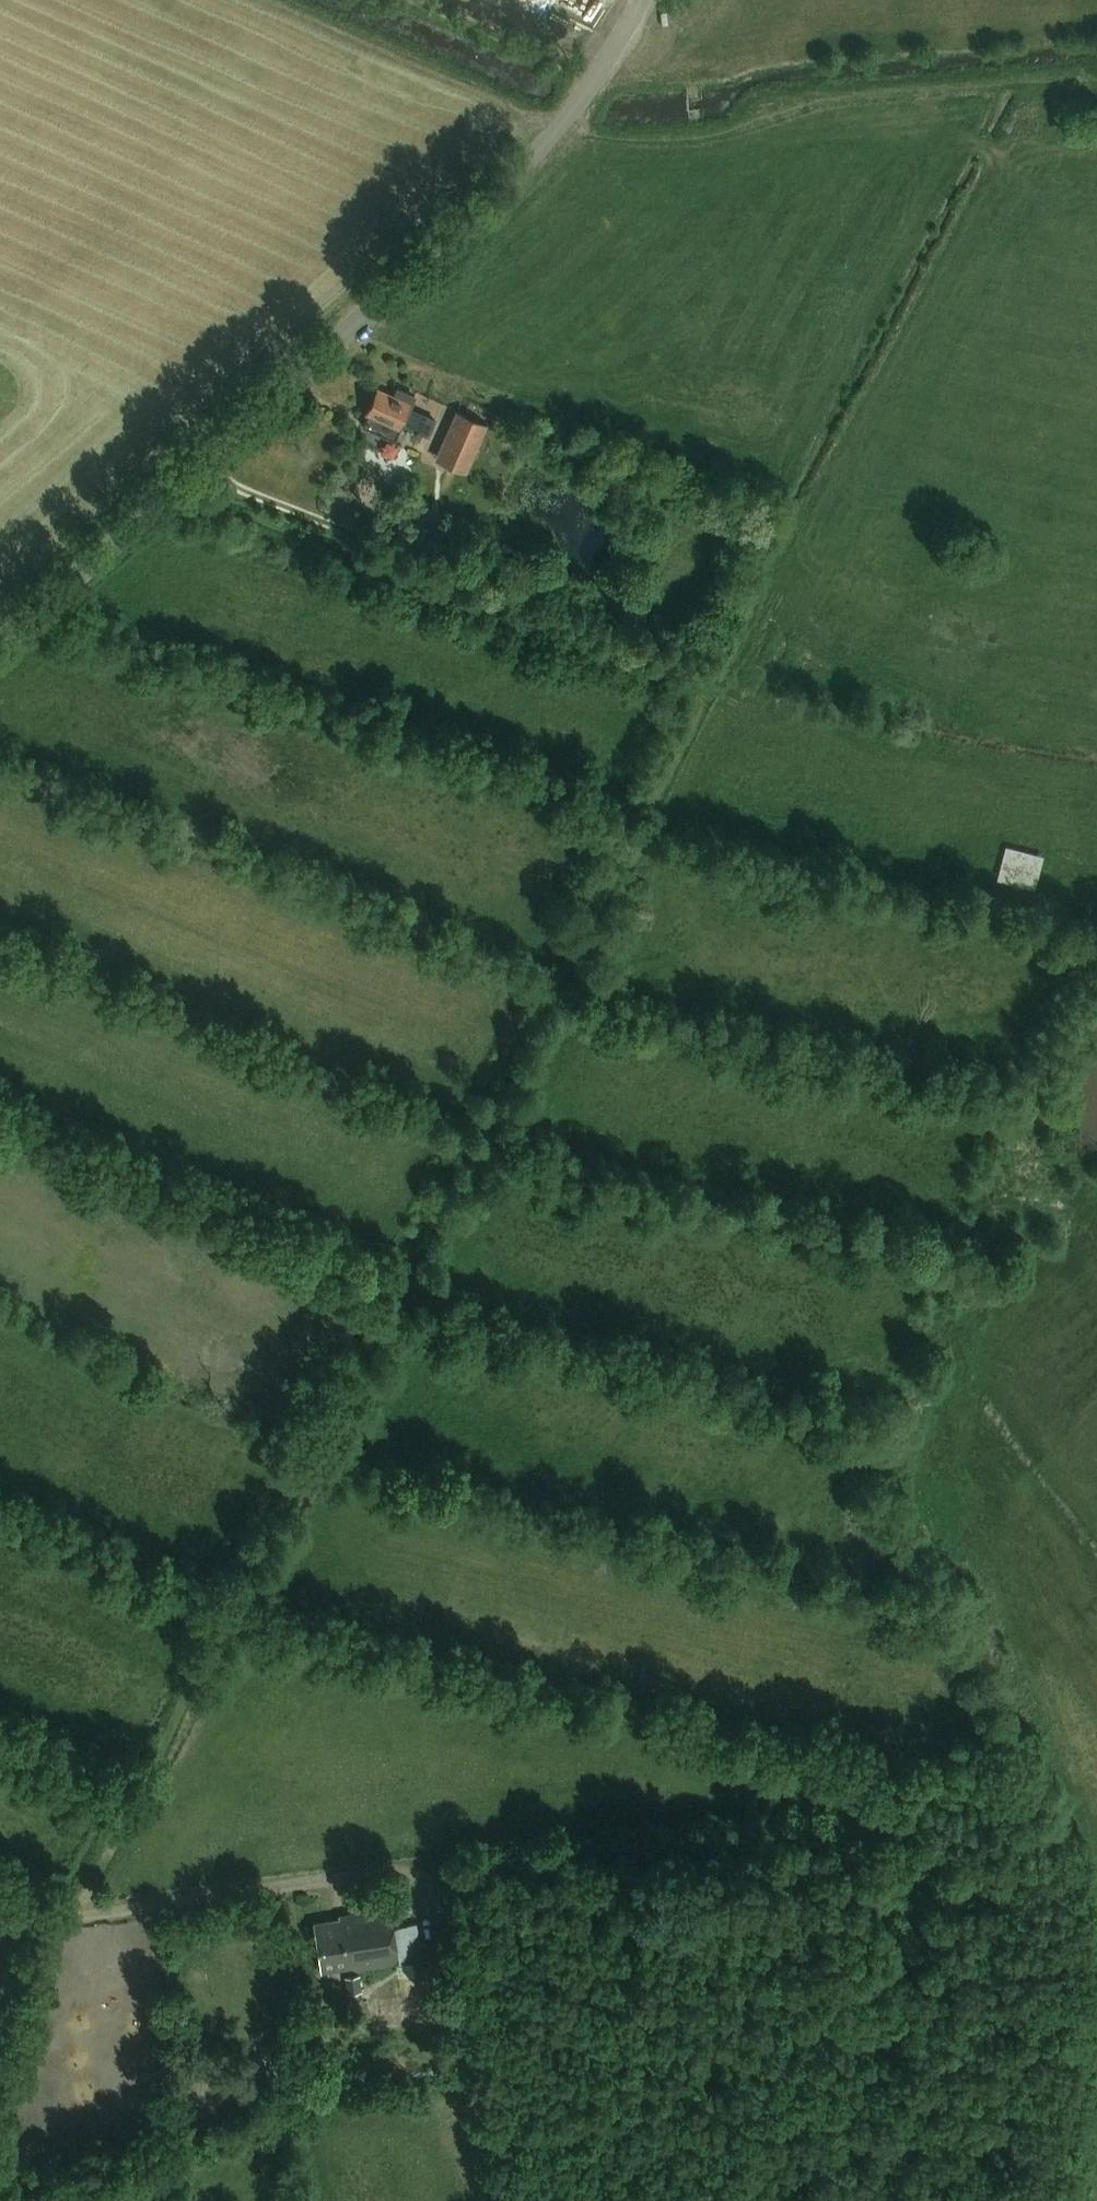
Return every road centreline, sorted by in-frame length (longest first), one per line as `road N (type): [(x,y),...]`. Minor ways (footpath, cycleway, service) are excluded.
road 1 (unclassified): [(0,638),(529,160),(640,0)]
road 2 (unclassified): [(0,1927),(173,1903)]

